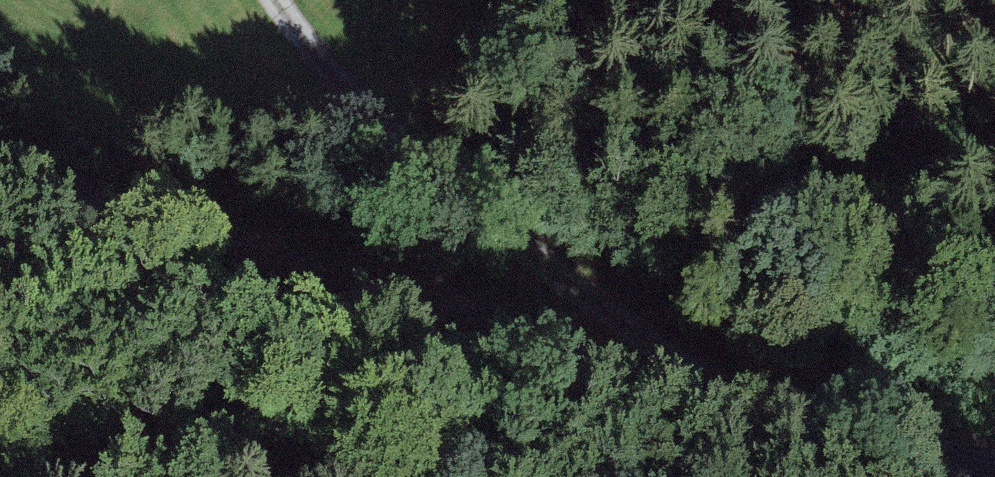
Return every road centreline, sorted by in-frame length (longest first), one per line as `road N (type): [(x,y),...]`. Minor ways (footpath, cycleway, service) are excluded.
road 1 (track): [(994,474),(696,373),(0,186)]
road 2 (track): [(696,373),(352,97),(285,0)]

